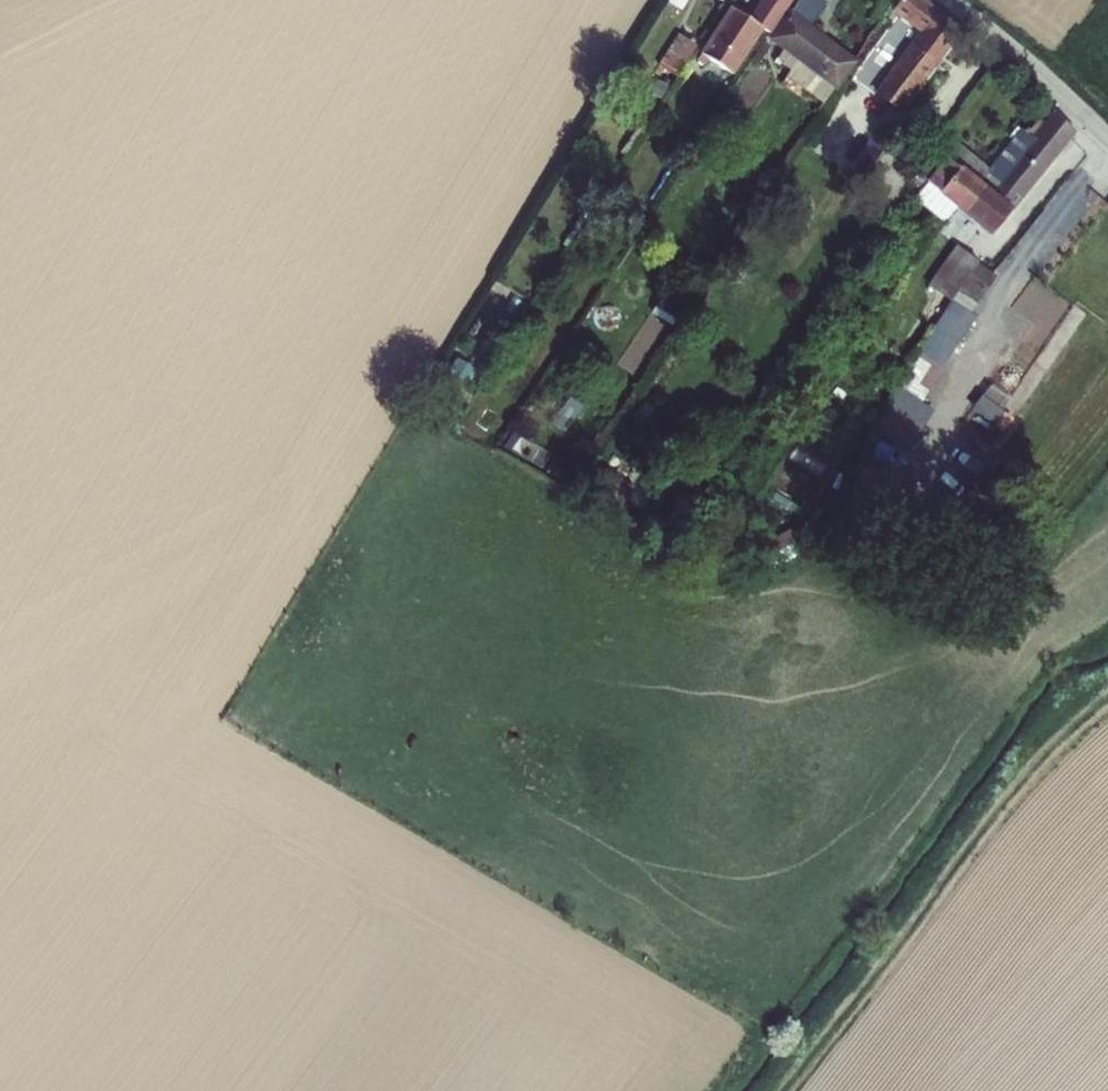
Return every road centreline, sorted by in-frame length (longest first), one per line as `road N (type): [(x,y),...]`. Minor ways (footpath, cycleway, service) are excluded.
road 1 (residential): [(951,0),(1107,150)]

